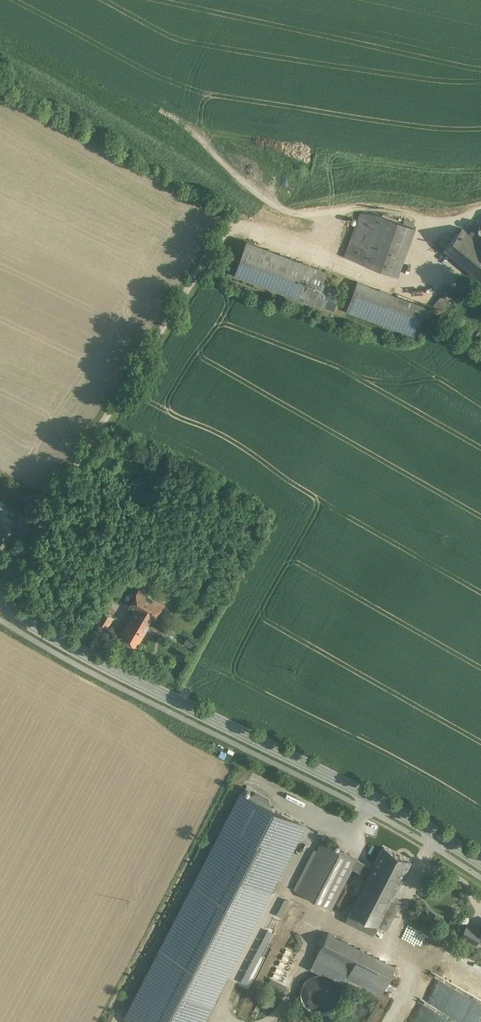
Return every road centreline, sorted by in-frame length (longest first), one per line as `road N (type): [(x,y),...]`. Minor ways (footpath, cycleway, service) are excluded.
road 1 (tertiary): [(0,608),(311,766),(480,865)]

